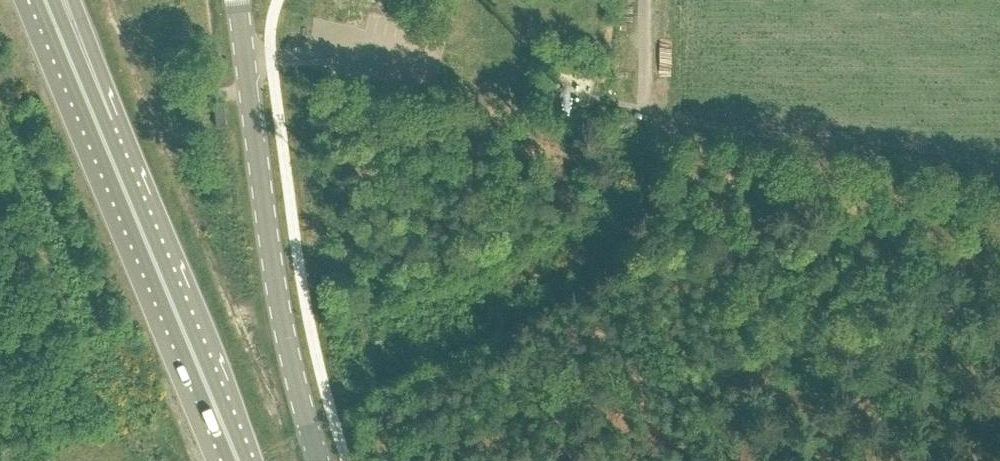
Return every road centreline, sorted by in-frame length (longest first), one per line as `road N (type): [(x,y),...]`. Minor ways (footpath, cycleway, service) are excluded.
road 1 (tertiary): [(320,460),(281,310),(238,0)]
road 2 (track): [(999,187),(677,133),(644,107)]
road 3 (trunk): [(98,127),(234,451)]
road 4 (trunk): [(45,0),(98,127)]
road 5 (trunk): [(98,127),(63,0)]

